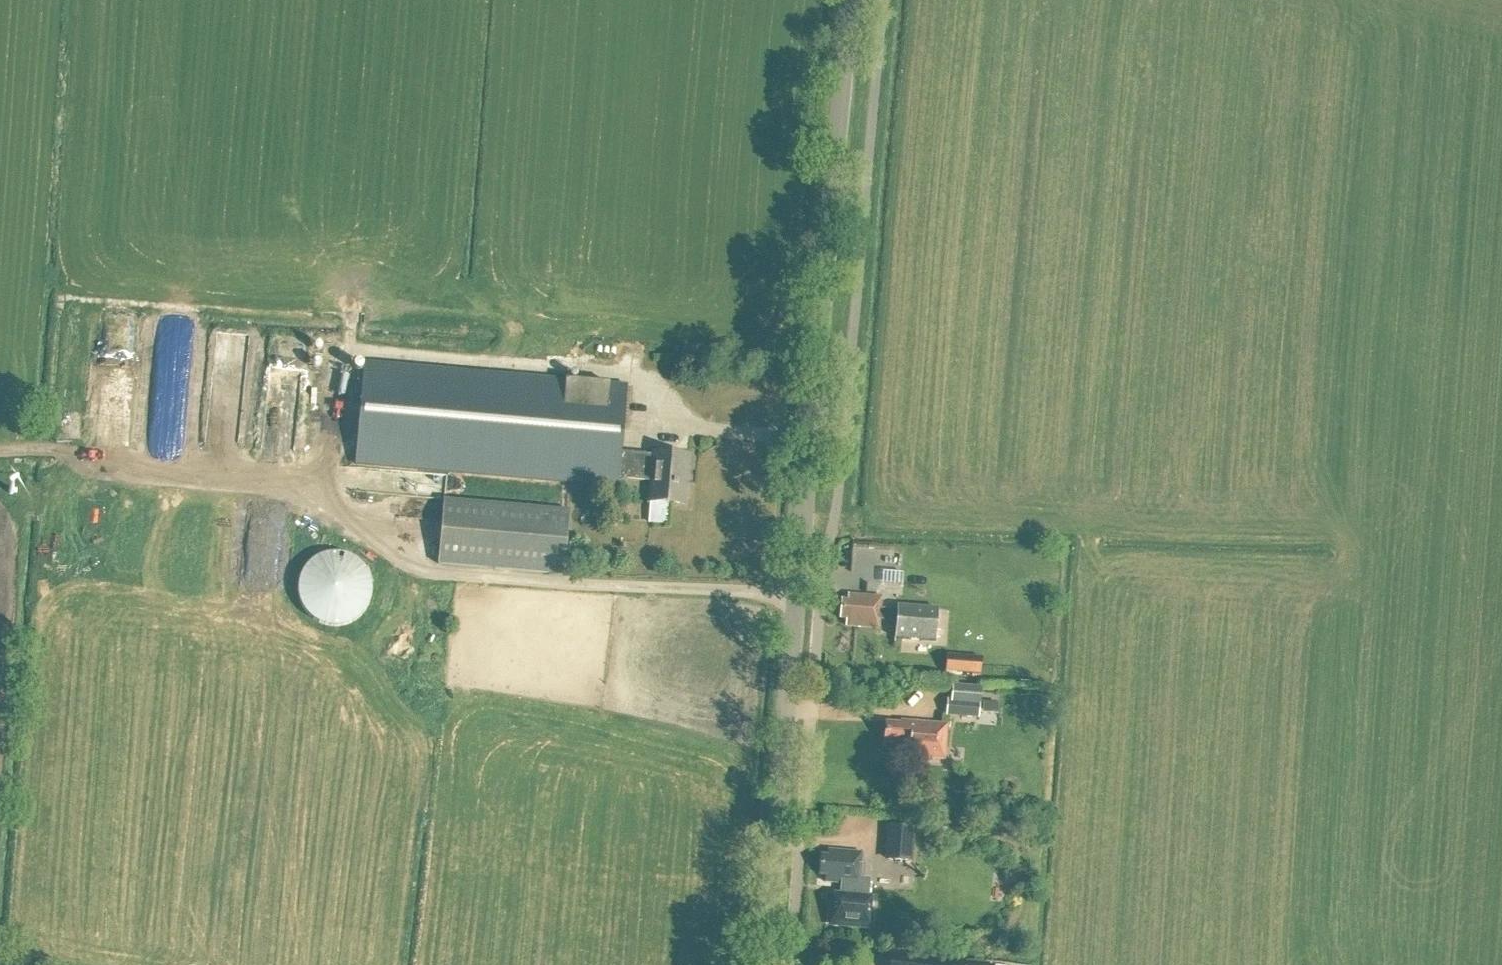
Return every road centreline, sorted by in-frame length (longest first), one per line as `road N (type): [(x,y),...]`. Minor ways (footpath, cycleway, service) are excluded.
road 1 (tertiary): [(768,964),(853,0)]

